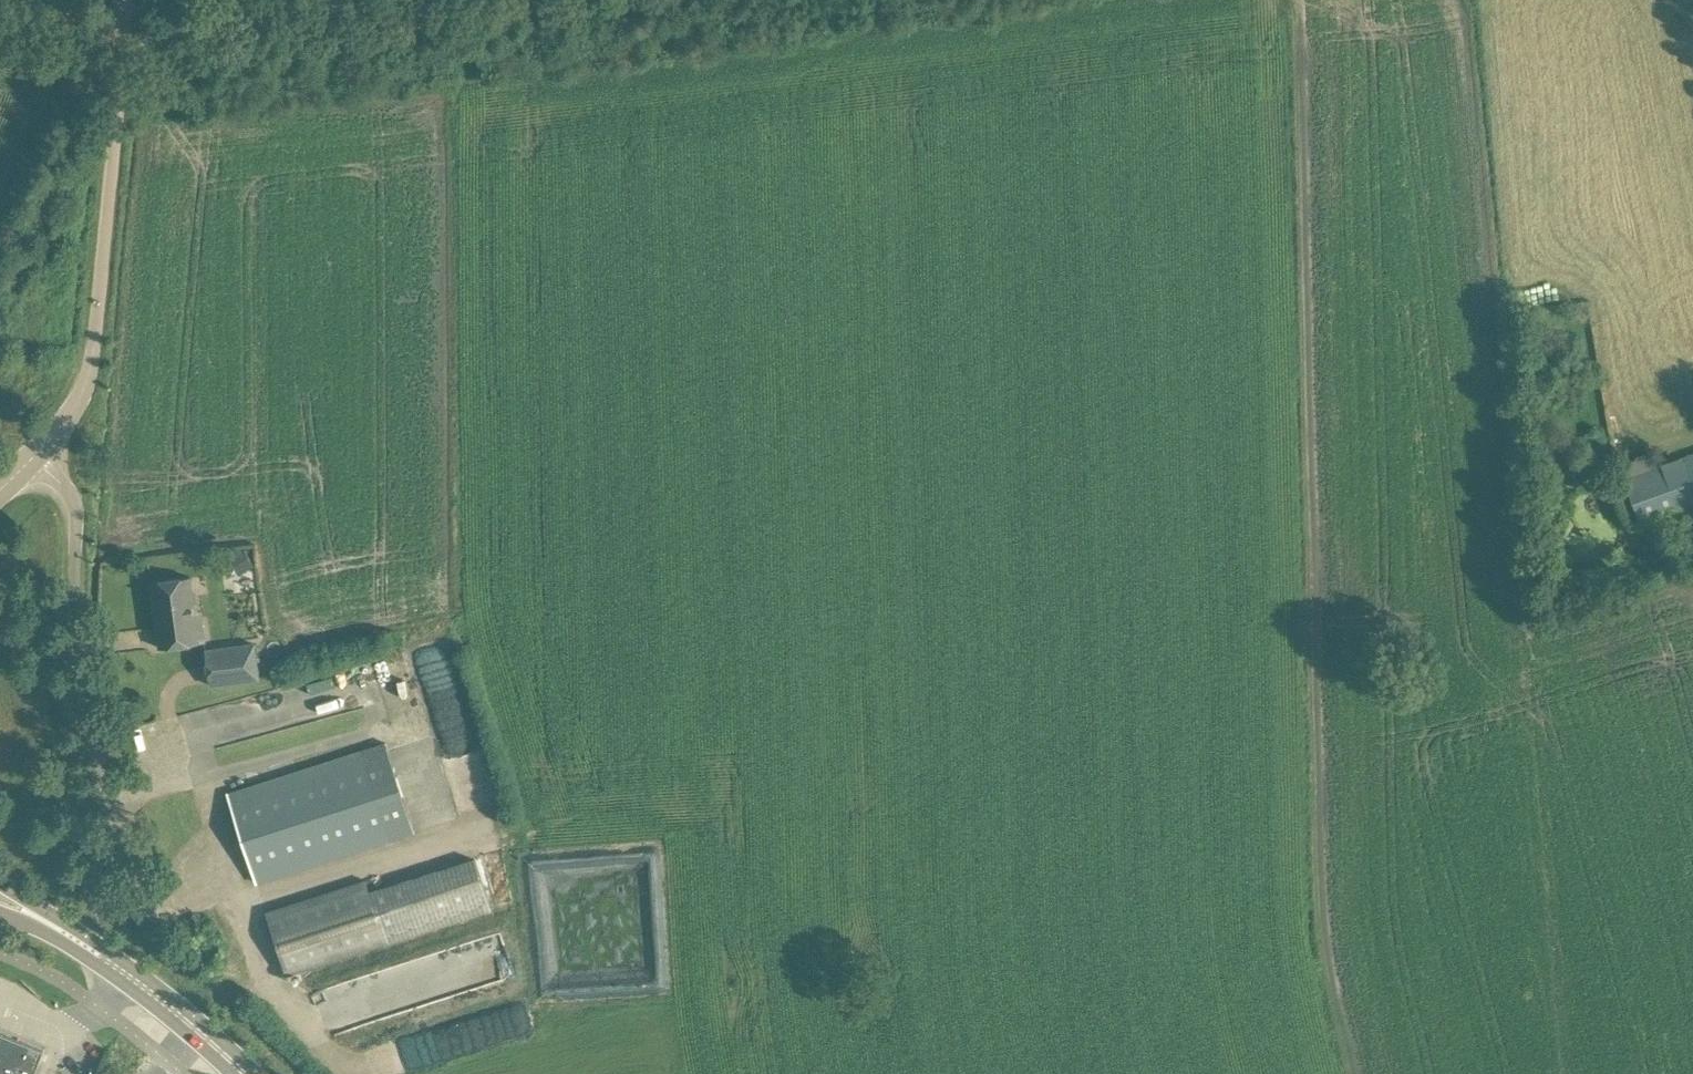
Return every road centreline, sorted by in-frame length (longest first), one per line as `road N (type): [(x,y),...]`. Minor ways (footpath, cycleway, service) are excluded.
road 1 (unclassified): [(152,913),(84,696),(74,635),(75,501),(32,456)]
road 2 (unclassified): [(32,456),(73,407),(93,356),(122,0)]
road 3 (secondary): [(242,1073),(56,926)]
road 4 (track): [(122,23),(305,0)]

